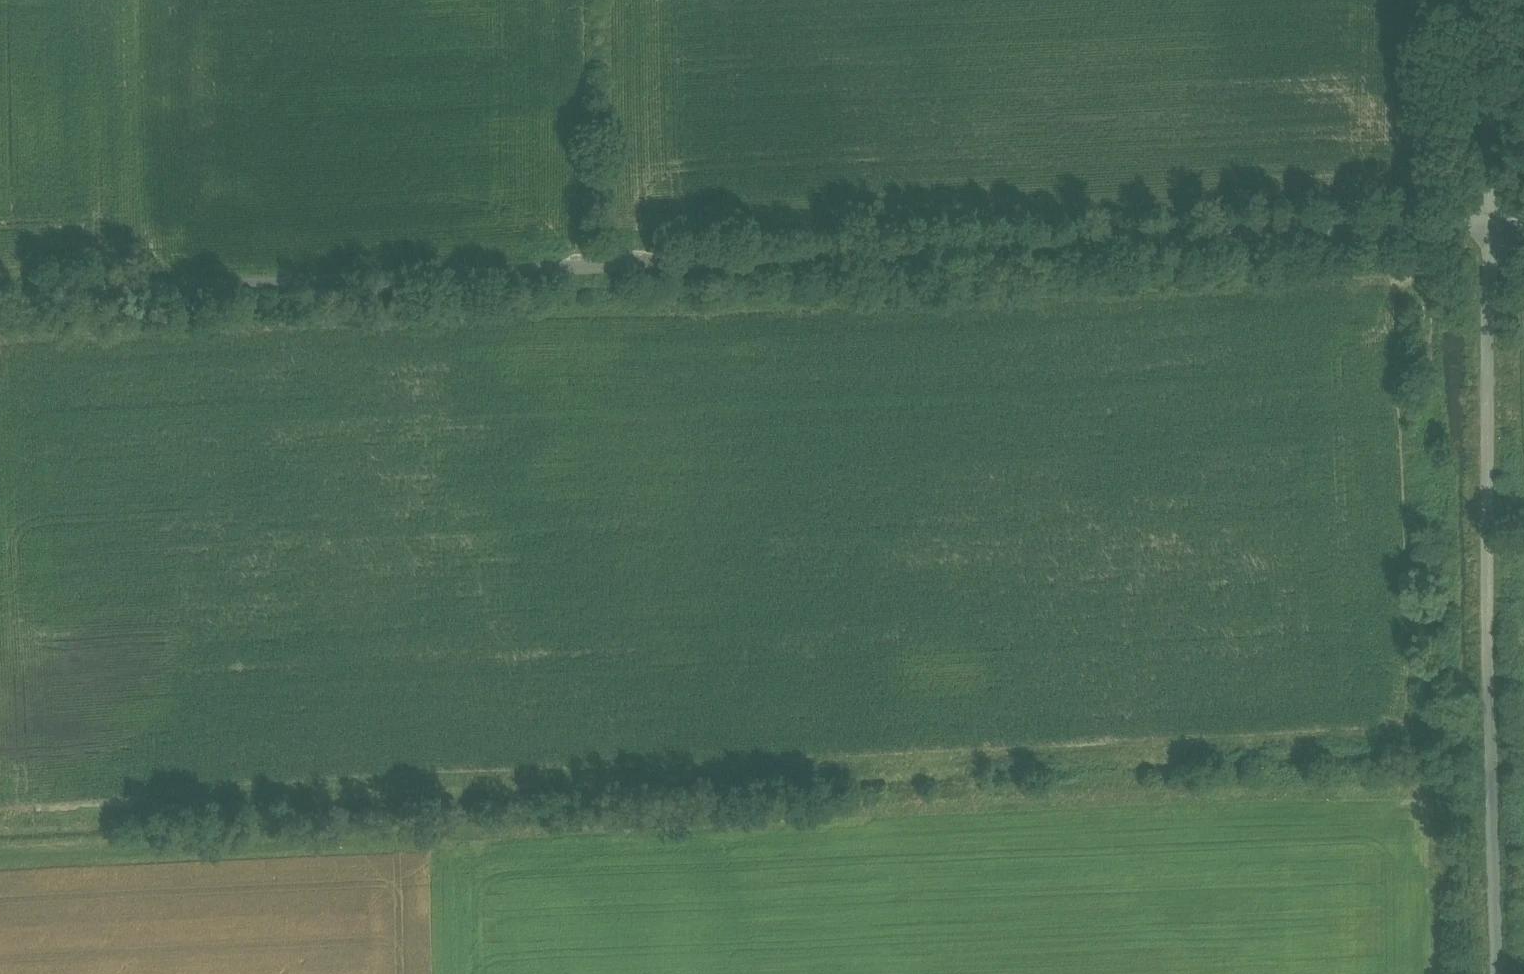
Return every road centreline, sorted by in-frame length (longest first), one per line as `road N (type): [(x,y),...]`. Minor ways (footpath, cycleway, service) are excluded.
road 1 (unclassified): [(1523,237),(1474,224),(0,300)]
road 2 (track): [(1499,973),(1471,0)]

